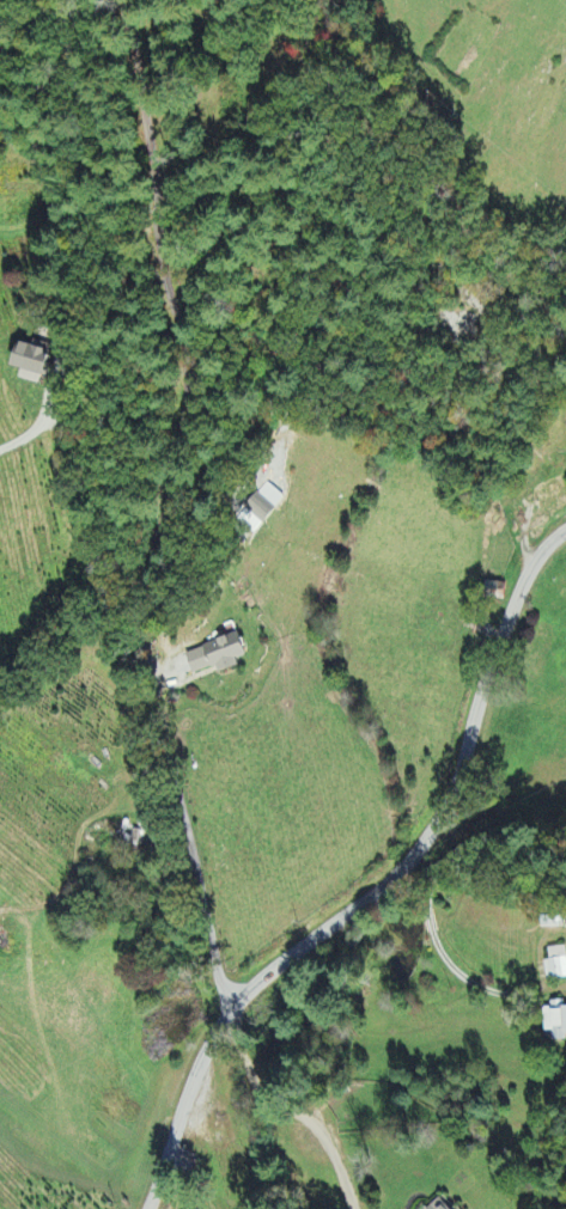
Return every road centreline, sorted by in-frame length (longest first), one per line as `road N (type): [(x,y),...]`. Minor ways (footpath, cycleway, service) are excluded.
road 1 (residential): [(97,1208),(250,967),(381,830),(480,555),(565,531)]
road 2 (residential): [(536,536),(505,384),(565,242)]
road 3 (residential): [(457,149),(497,240),(517,360)]
road 4 (residential): [(154,1118),(30,1063),(0,1029)]

